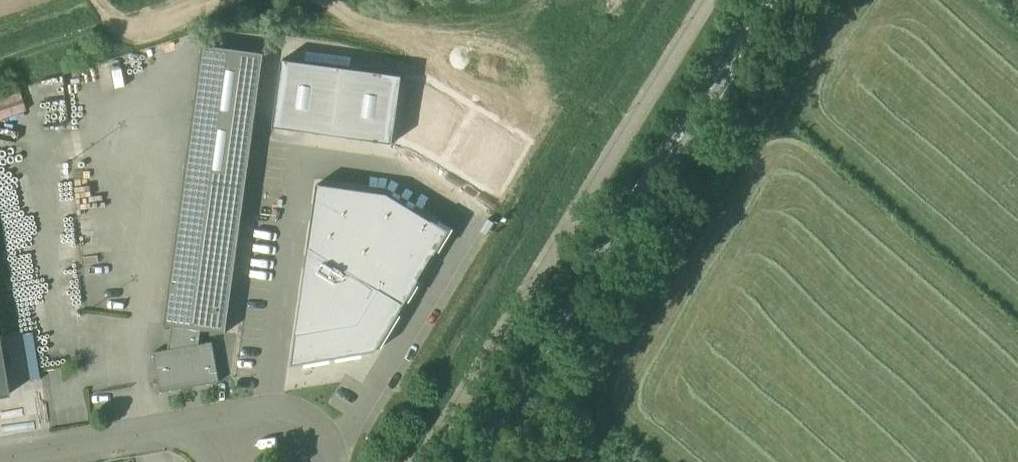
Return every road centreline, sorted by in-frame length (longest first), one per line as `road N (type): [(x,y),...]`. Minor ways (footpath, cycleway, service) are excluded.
road 1 (tertiary): [(480,461),(765,0)]
road 2 (unclassified): [(0,459),(198,424)]
road 3 (track): [(0,54),(159,0)]
road 4 (unclassified): [(198,424),(279,416),(305,435),(316,461)]

